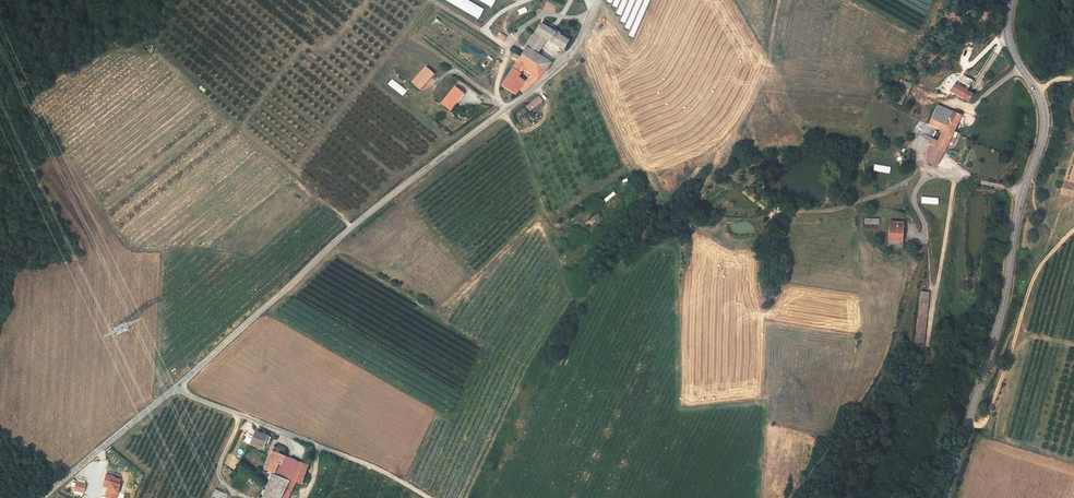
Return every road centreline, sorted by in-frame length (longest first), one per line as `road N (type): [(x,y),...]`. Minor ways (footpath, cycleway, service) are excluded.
road 1 (unclassified): [(40,497),(388,197),(554,72),(578,44),(597,0)]
road 2 (primary): [(1011,0),(1007,36),(1041,101),(1044,131),(1019,208),(996,333),(943,497)]
road 3 (track): [(681,190),(752,105),(780,0)]
road 4 (track): [(578,44),(628,160),(659,195),(681,190)]
road 5 (track): [(1023,193),(930,175),(912,196),(924,235),(911,235)]
road 6 (track): [(953,178),(927,335)]

